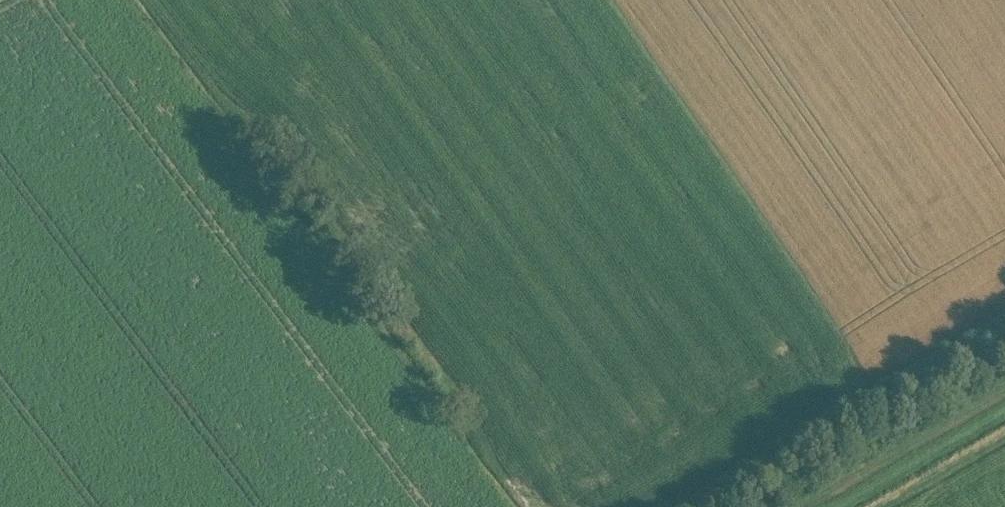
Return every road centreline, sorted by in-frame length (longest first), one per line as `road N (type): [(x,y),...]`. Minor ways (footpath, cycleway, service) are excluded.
road 1 (track): [(1004,403),(827,506)]

